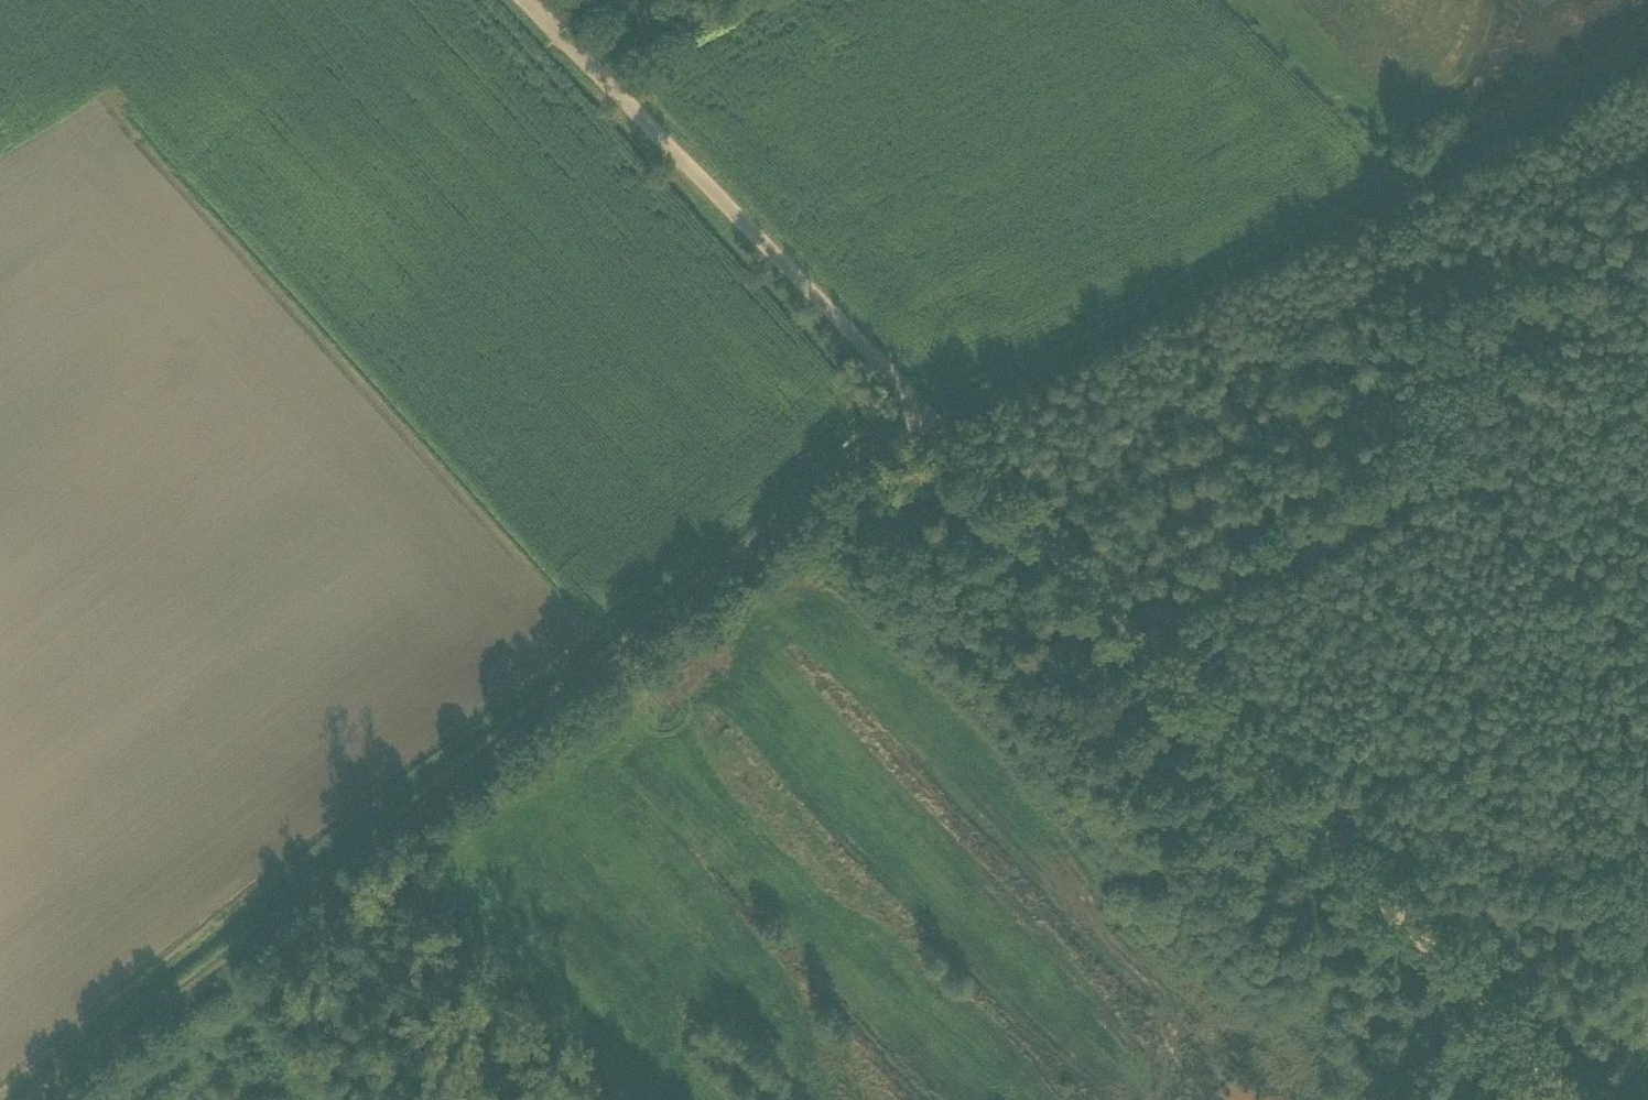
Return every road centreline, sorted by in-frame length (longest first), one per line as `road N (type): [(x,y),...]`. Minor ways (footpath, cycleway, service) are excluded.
road 1 (track): [(37,1099),(849,451),(913,413)]
road 2 (track): [(913,413),(1560,1099)]
road 3 (track): [(1647,48),(913,413)]
road 4 (track): [(525,0),(913,413)]

